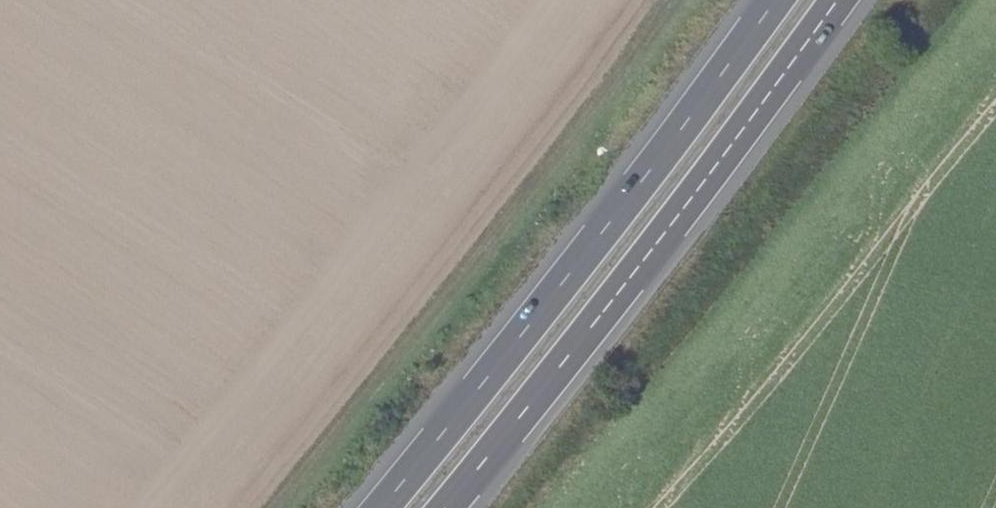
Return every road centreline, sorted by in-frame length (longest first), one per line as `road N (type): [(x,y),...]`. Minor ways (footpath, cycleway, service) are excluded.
road 1 (trunk): [(778,0),(698,113),(382,507)]
road 2 (track): [(273,507),(543,185),(668,0)]
road 3 (trunk): [(448,507),(838,0)]

